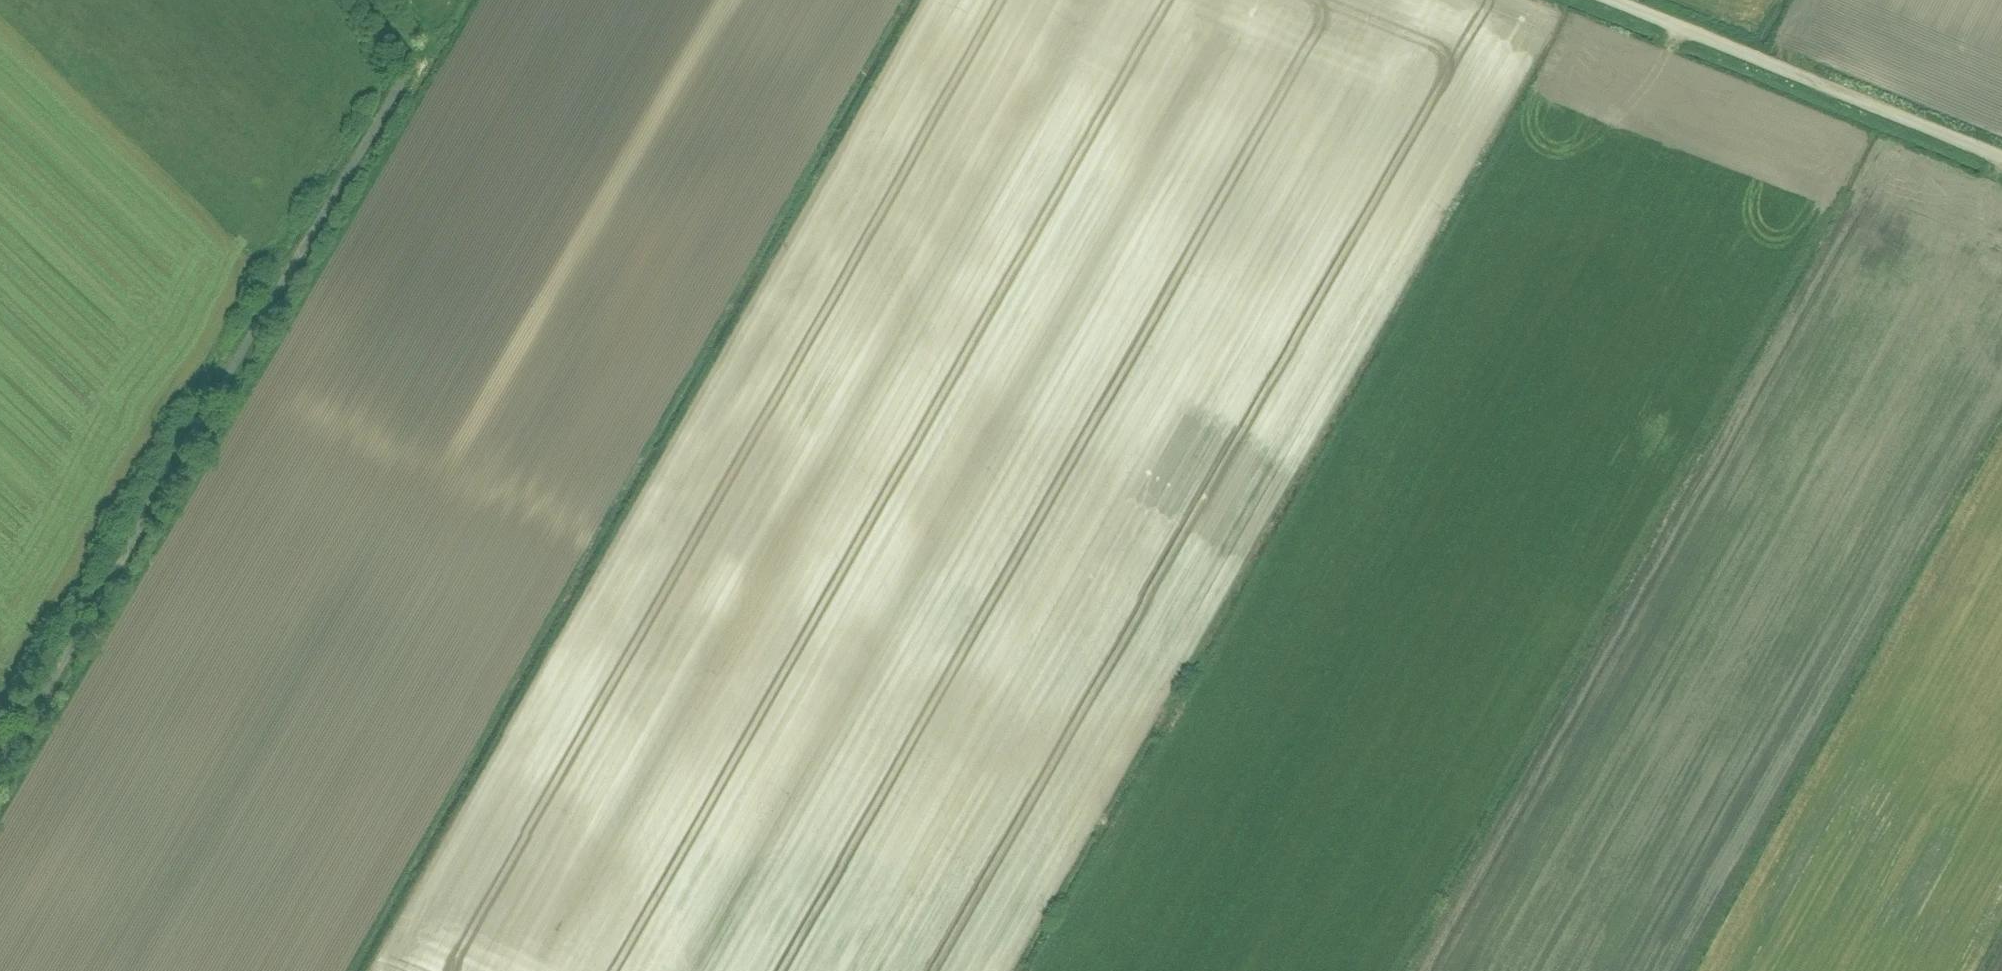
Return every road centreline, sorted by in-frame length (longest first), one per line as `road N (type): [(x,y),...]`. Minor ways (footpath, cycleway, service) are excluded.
road 1 (unclassified): [(2001,160),(1607,0)]

